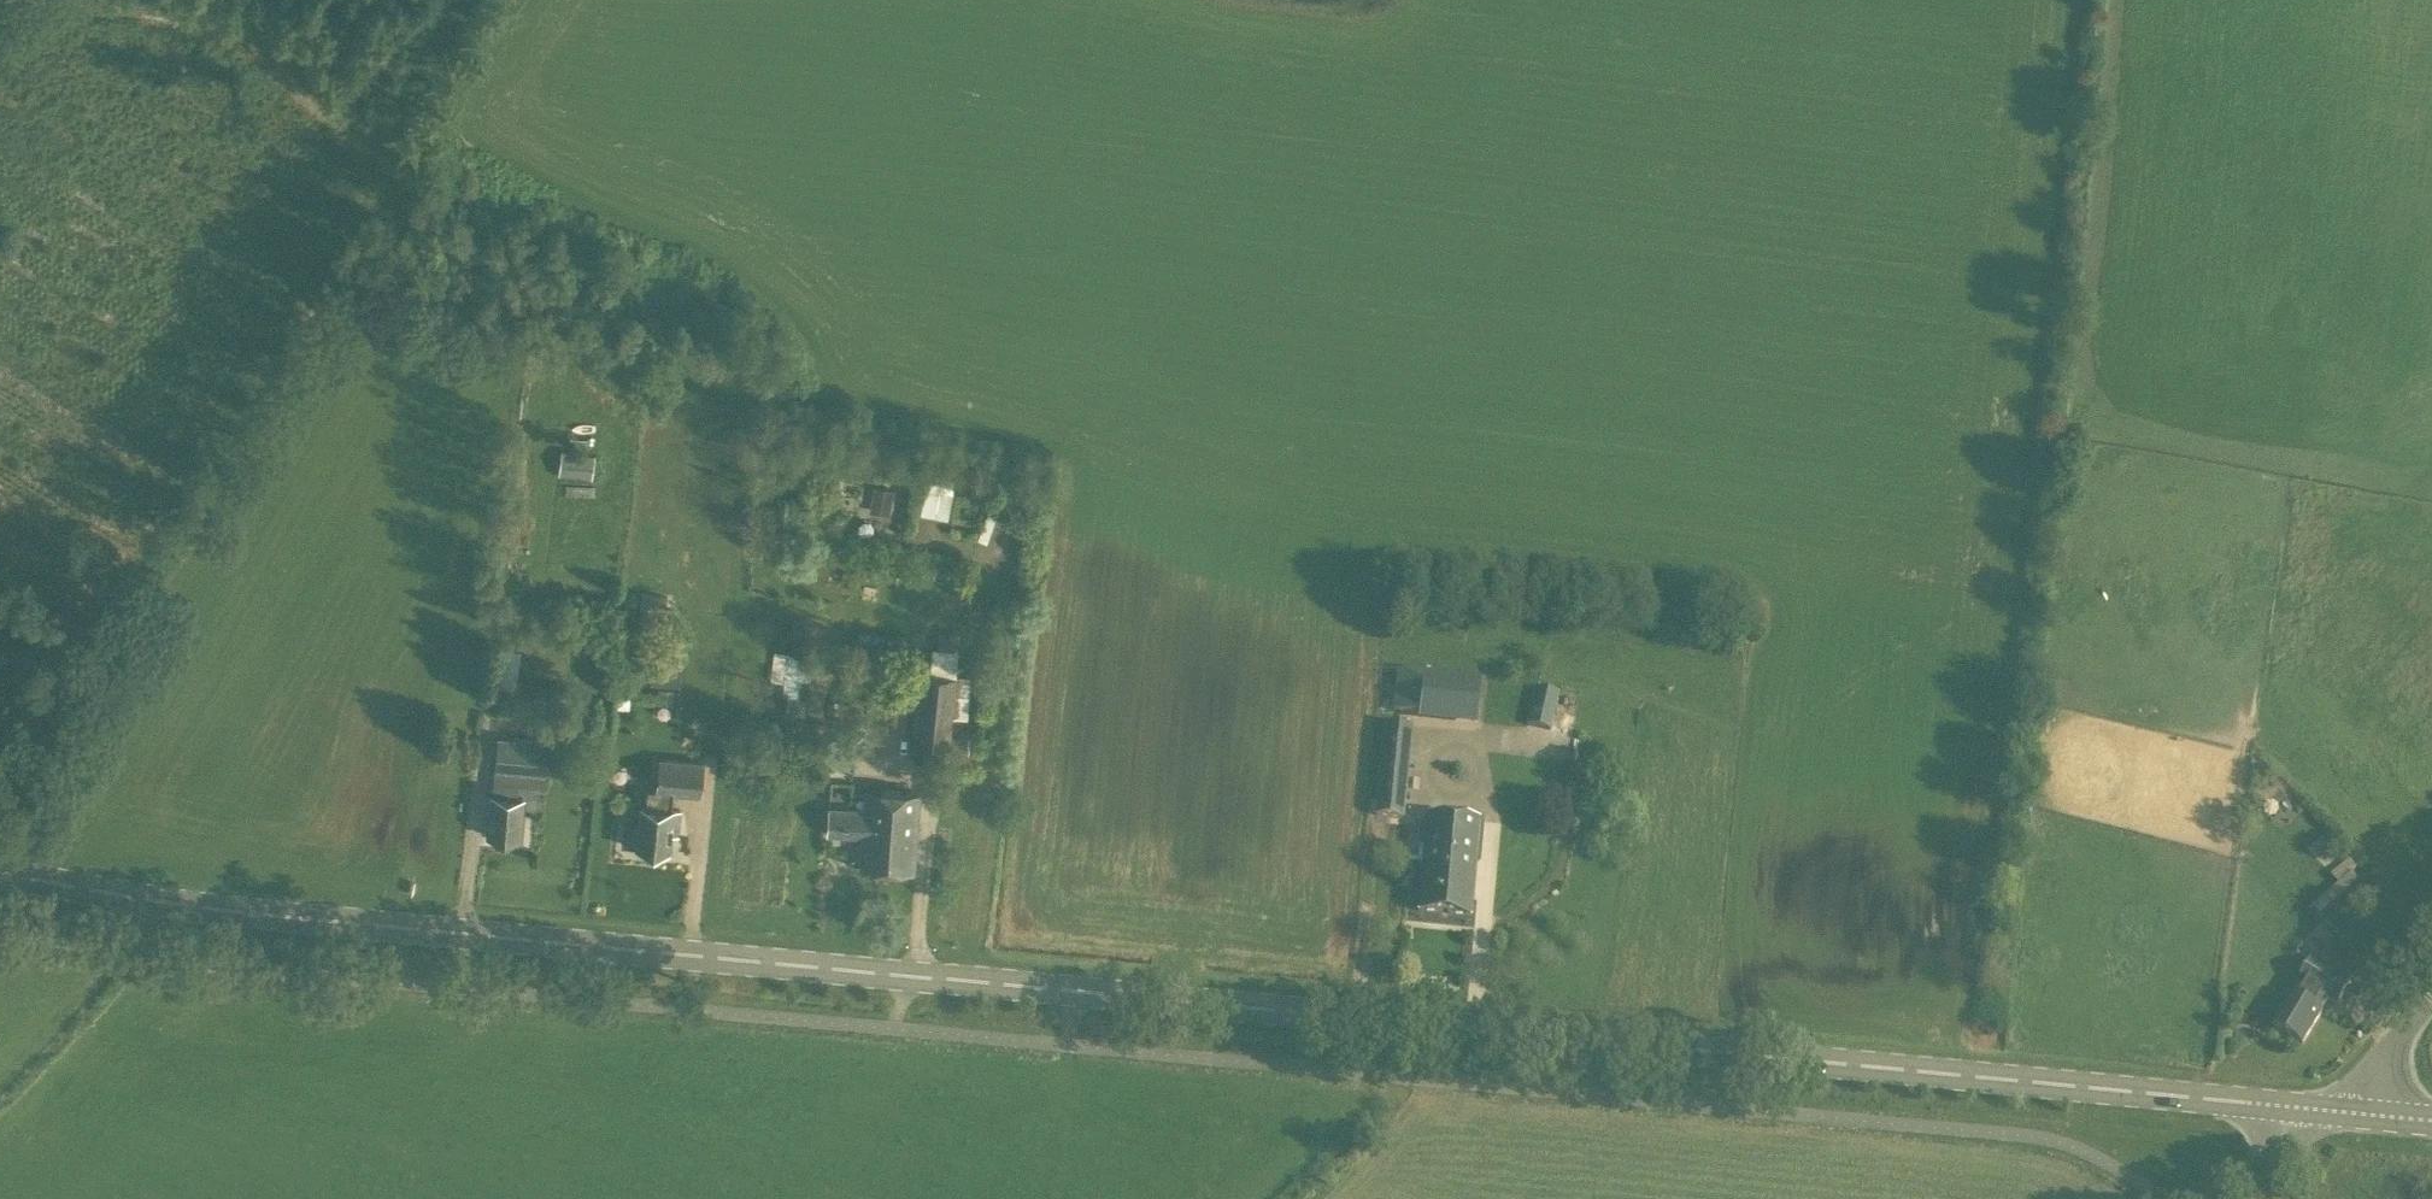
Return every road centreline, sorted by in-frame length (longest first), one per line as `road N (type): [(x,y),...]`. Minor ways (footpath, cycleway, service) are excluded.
road 1 (secondary): [(2284,1105),(217,922),(0,887)]
road 2 (unclassified): [(2376,1115),(2383,1052),(2431,1007)]

